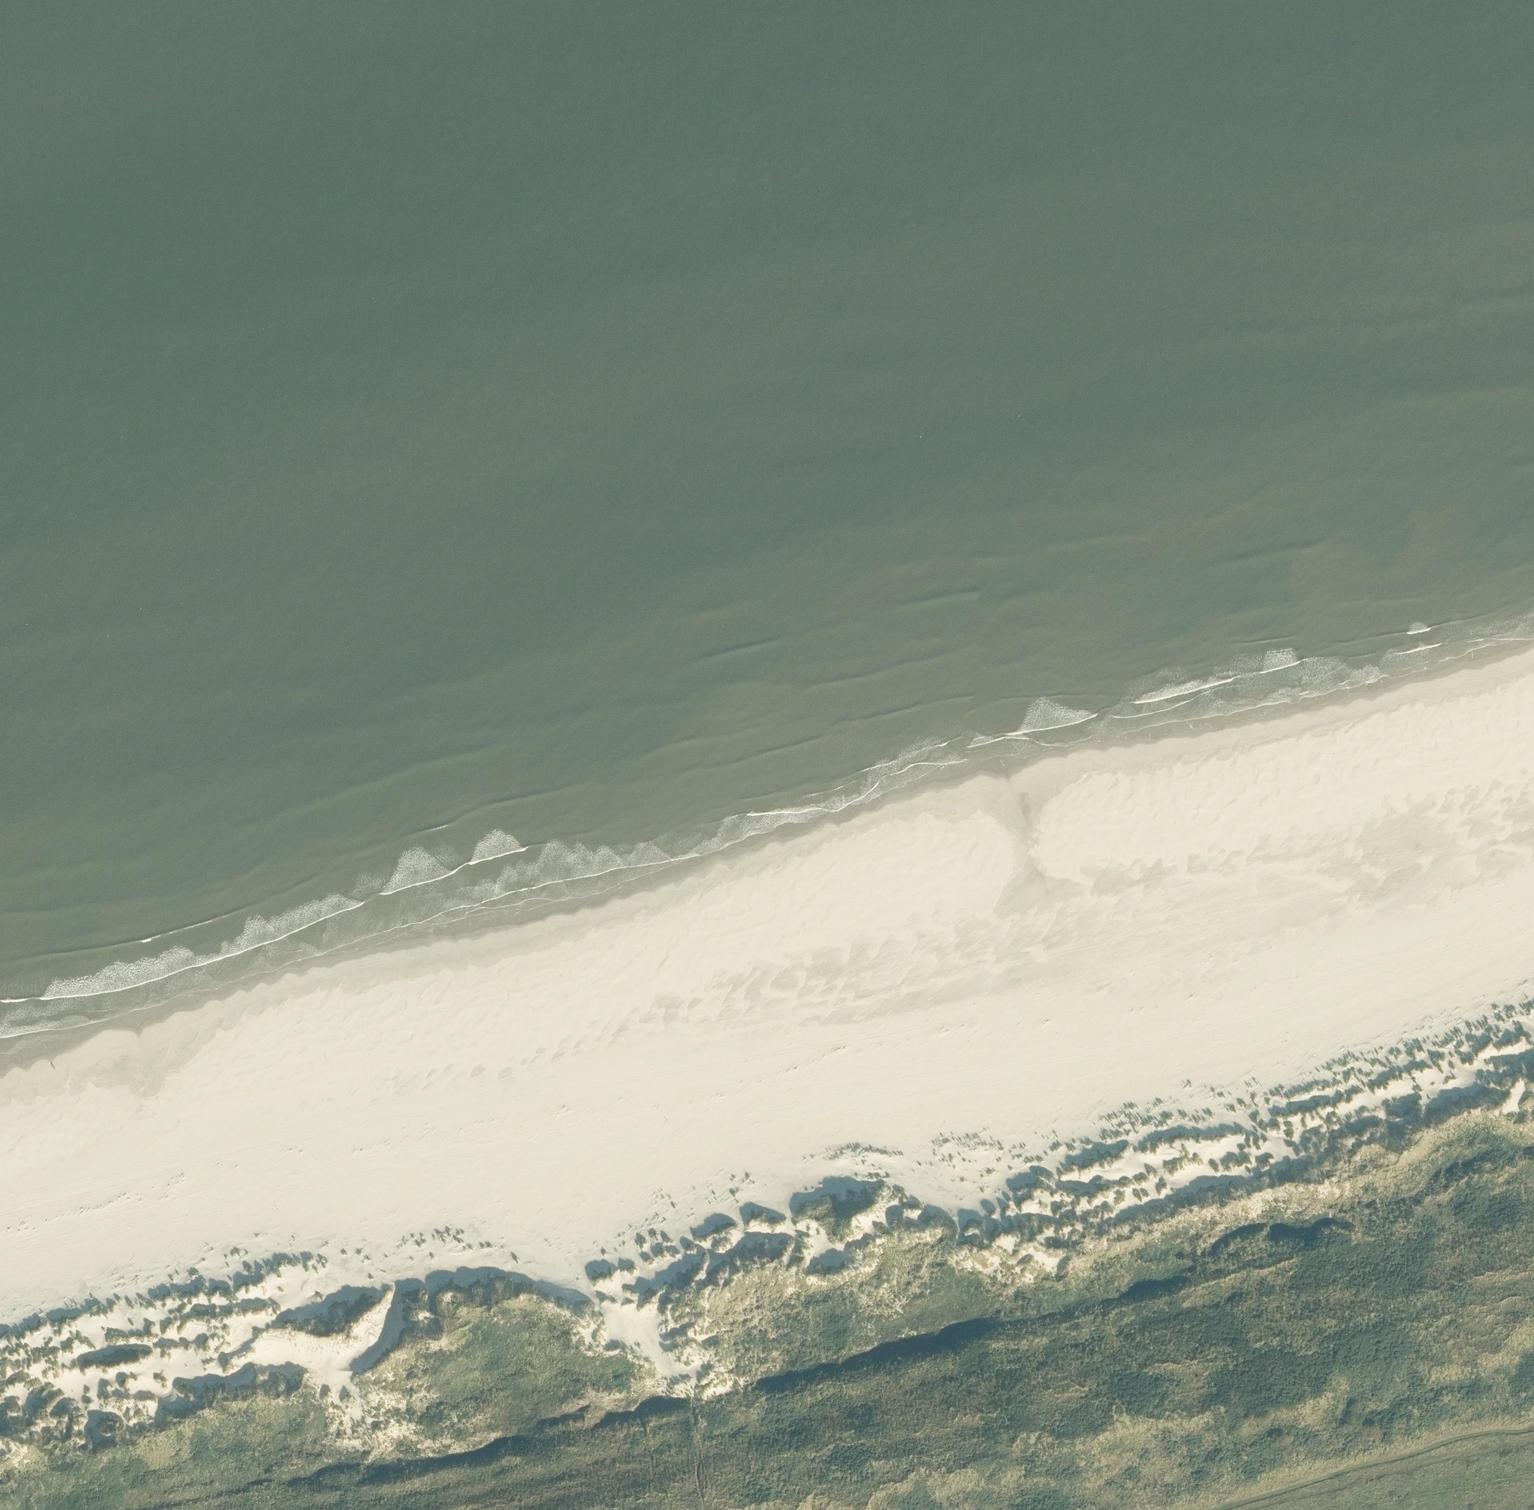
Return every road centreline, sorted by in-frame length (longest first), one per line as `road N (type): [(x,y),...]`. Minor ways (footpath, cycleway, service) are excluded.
road 1 (track): [(1227,1509),(1533,1420)]

